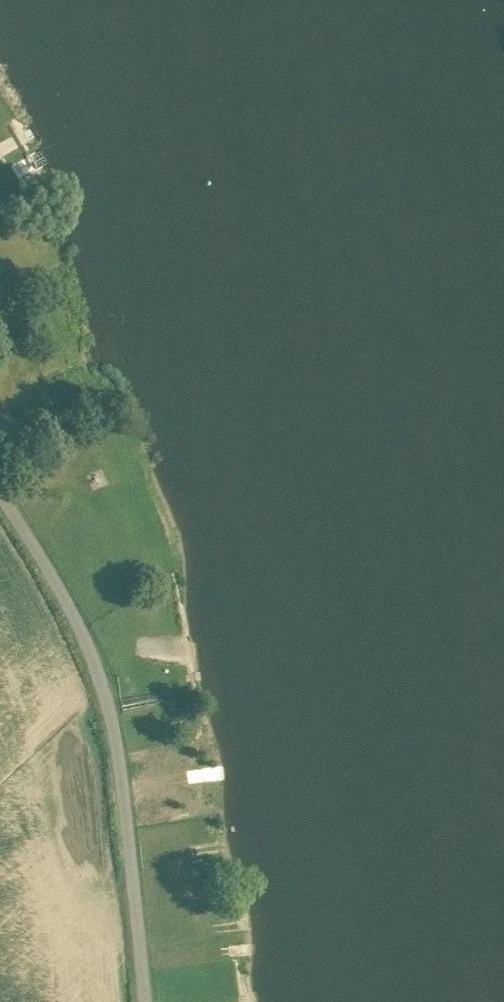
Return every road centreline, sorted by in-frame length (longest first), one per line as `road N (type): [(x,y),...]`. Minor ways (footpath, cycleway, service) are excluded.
road 1 (unclassified): [(145,1001),(108,677),(0,487)]

